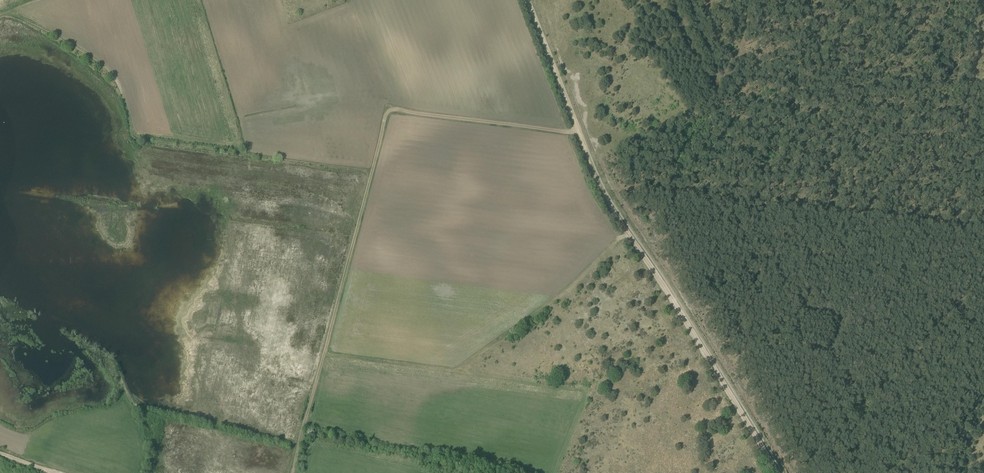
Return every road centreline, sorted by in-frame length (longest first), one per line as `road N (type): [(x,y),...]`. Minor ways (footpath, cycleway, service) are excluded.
road 1 (track): [(292,472),(373,169),(134,140),(107,68),(6,11)]
road 2 (track): [(525,0),(596,183),(774,472)]
road 3 (track): [(983,227),(612,190)]
road 4 (track): [(373,169),(383,120),(392,110),(577,132)]

